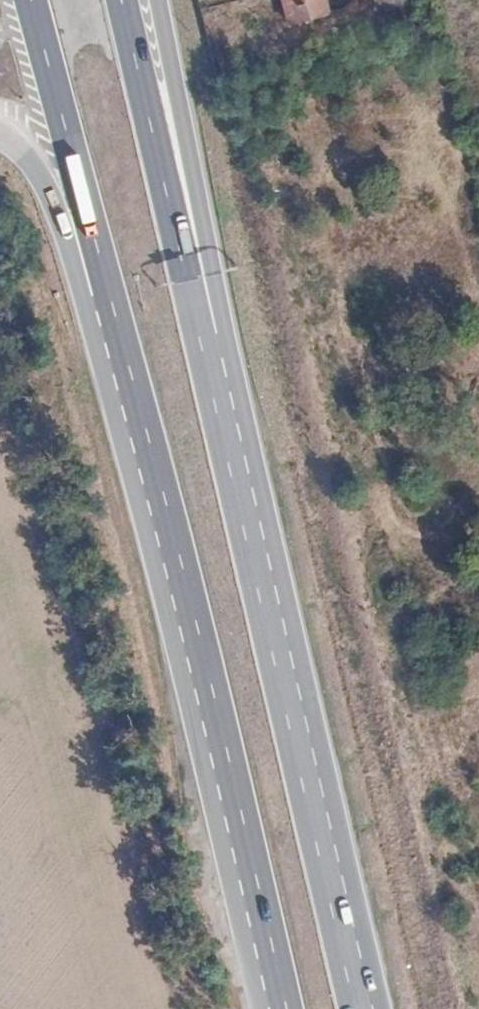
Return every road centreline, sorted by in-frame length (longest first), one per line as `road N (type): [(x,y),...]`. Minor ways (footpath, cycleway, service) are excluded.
road 1 (primary): [(32,0),(201,634),(287,1008)]
road 2 (primary): [(0,136),(45,183),(60,228),(270,1008)]
road 3 (primary): [(285,707),(121,0)]
road 4 (primary): [(285,707),(155,0)]
road 5 (primary): [(371,1008),(285,707)]
road 6 (primary): [(353,1008),(285,707)]

